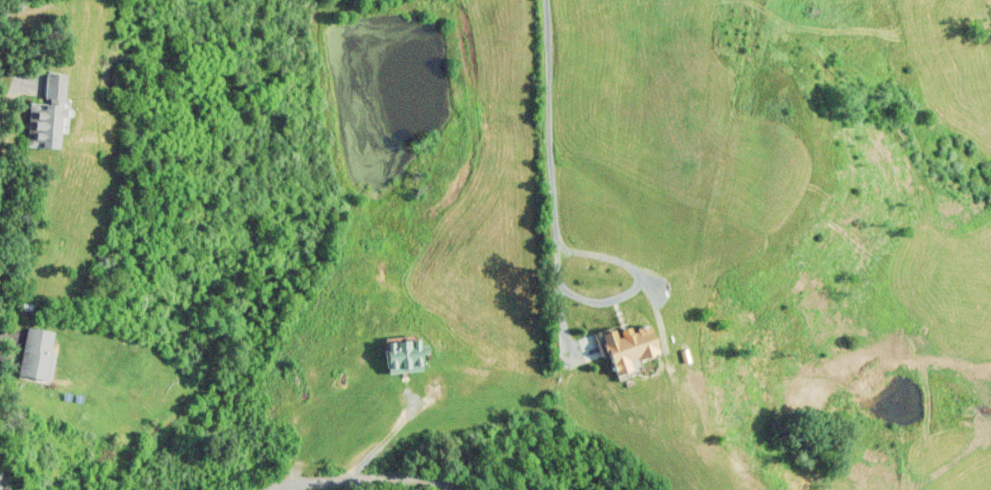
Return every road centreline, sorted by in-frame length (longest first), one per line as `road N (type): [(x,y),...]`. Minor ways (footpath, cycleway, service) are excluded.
road 1 (residential): [(261,489),(410,476),(455,489)]

